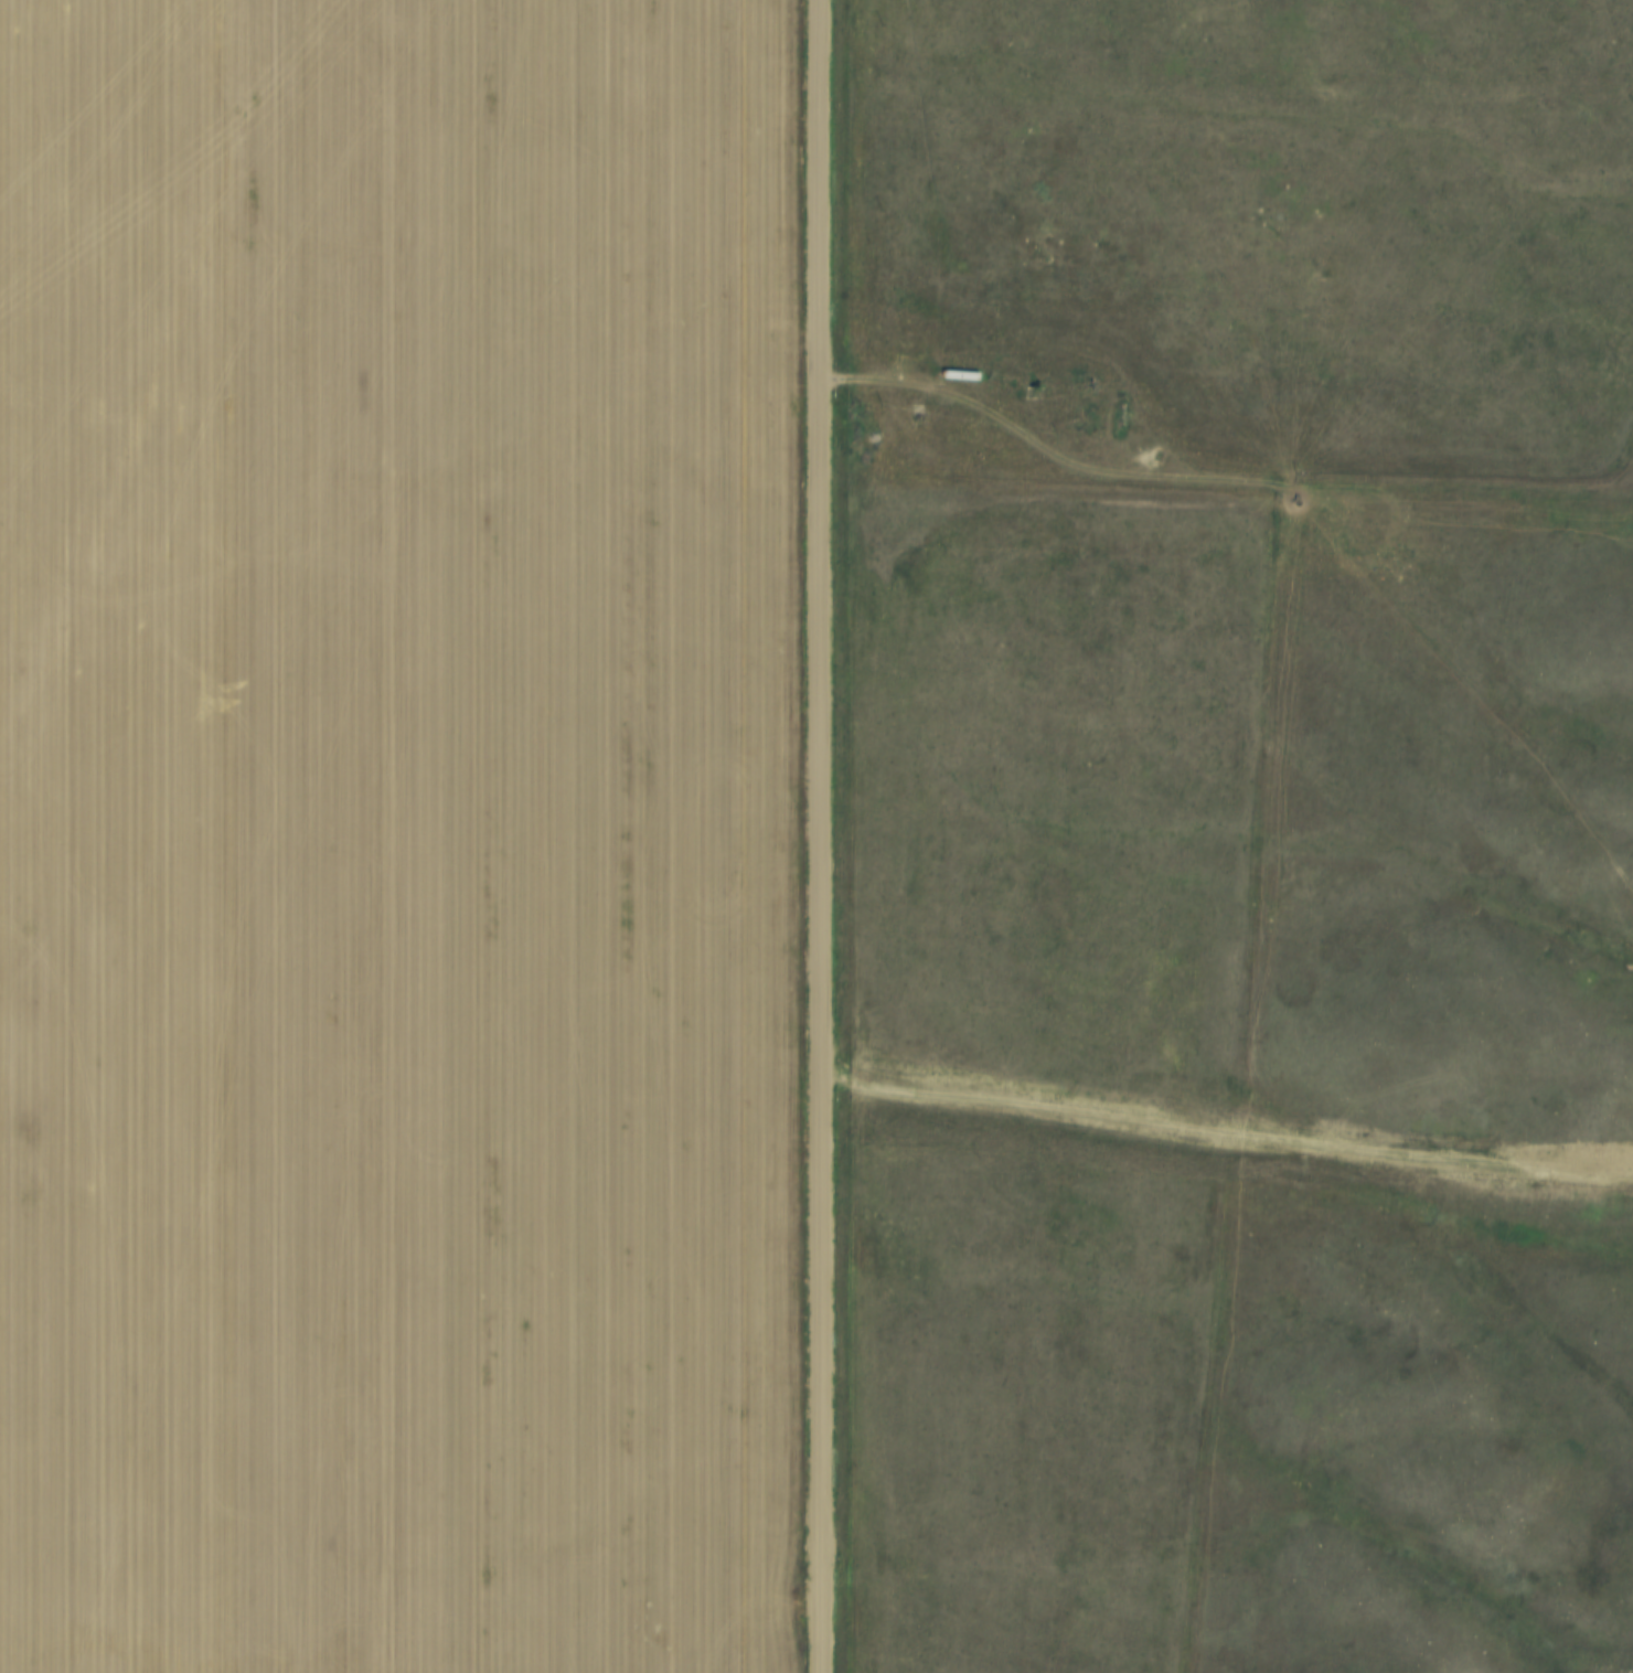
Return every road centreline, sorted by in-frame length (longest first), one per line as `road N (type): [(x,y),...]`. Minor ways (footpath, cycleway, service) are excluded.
road 1 (residential): [(821,0),(824,1672)]

